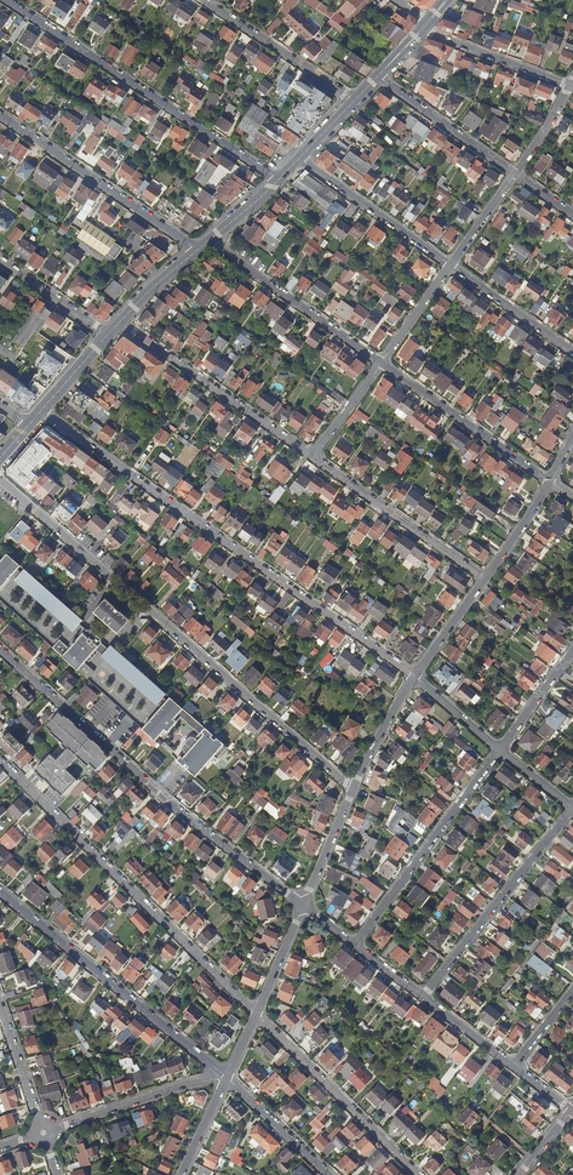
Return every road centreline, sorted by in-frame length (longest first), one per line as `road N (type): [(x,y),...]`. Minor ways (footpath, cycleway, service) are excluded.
road 1 (residential): [(0,479),(355,787)]
road 2 (residential): [(41,411),(415,675)]
road 3 (unclassified): [(304,905),(182,814),(0,649)]
road 4 (residential): [(0,760),(255,1014)]
road 5 (unclassified): [(7,0),(279,179)]
road 6 (unclassified): [(227,1078),(0,892)]
road 7 (residential): [(355,944),(499,750)]
road 8 (residential): [(423,997),(572,809)]
road 9 (unclassified): [(0,115),(198,250)]
road 10 (residential): [(121,321),(311,455)]
road 11 (residential): [(255,1014),(420,1174)]
road 12 (residential): [(311,455),(484,579)]
road 13 (residential): [(208,241),(381,363)]
road 14 (residential): [(381,363),(549,481)]
road 15 (unclassified): [(44,1132),(227,1078)]
road 16 (unclassified): [(300,158),(450,266)]
road 17 (unclassified): [(205,0),(356,99)]
road 18 (residential): [(379,75),(515,174)]
road 19 (residential): [(421,31),(570,85)]
road 20 (unclassified): [(450,266),(572,352)]
road 21 (unclassified): [(330,1174),(227,1078)]
road 22 (unclassified): [(0,1004),(44,1132)]
road 23 (residential): [(0,260),(108,334)]
road 24 (unclassified): [(304,905),(355,787)]
road 25 (unclassified): [(355,787),(415,675)]
road 26 (residential): [(499,750),(572,651)]

